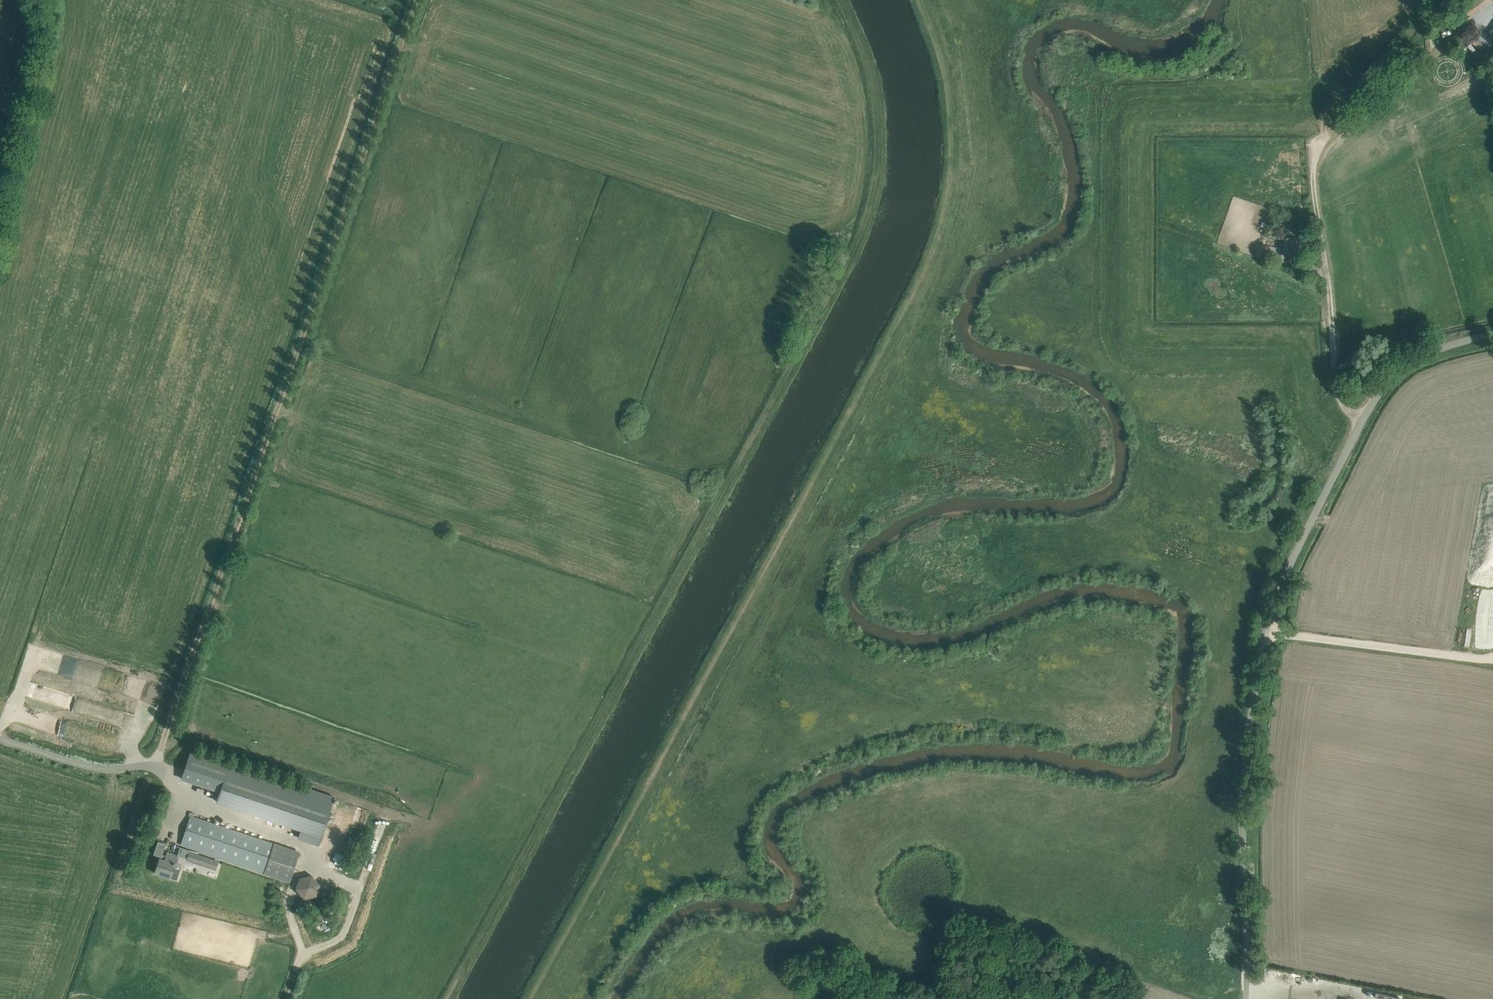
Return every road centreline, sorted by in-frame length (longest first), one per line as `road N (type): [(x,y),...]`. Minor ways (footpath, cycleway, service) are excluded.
road 1 (track): [(416,0),(158,752)]
road 2 (unclassified): [(1245,998),(1244,768),(1277,595),(1388,380),(1413,360),(1492,335)]
road 3 (track): [(1362,419),(1344,404),(1334,382),(1313,190),(1326,139)]
road 4 (unclassified): [(158,752),(149,767),(94,768),(0,739)]

